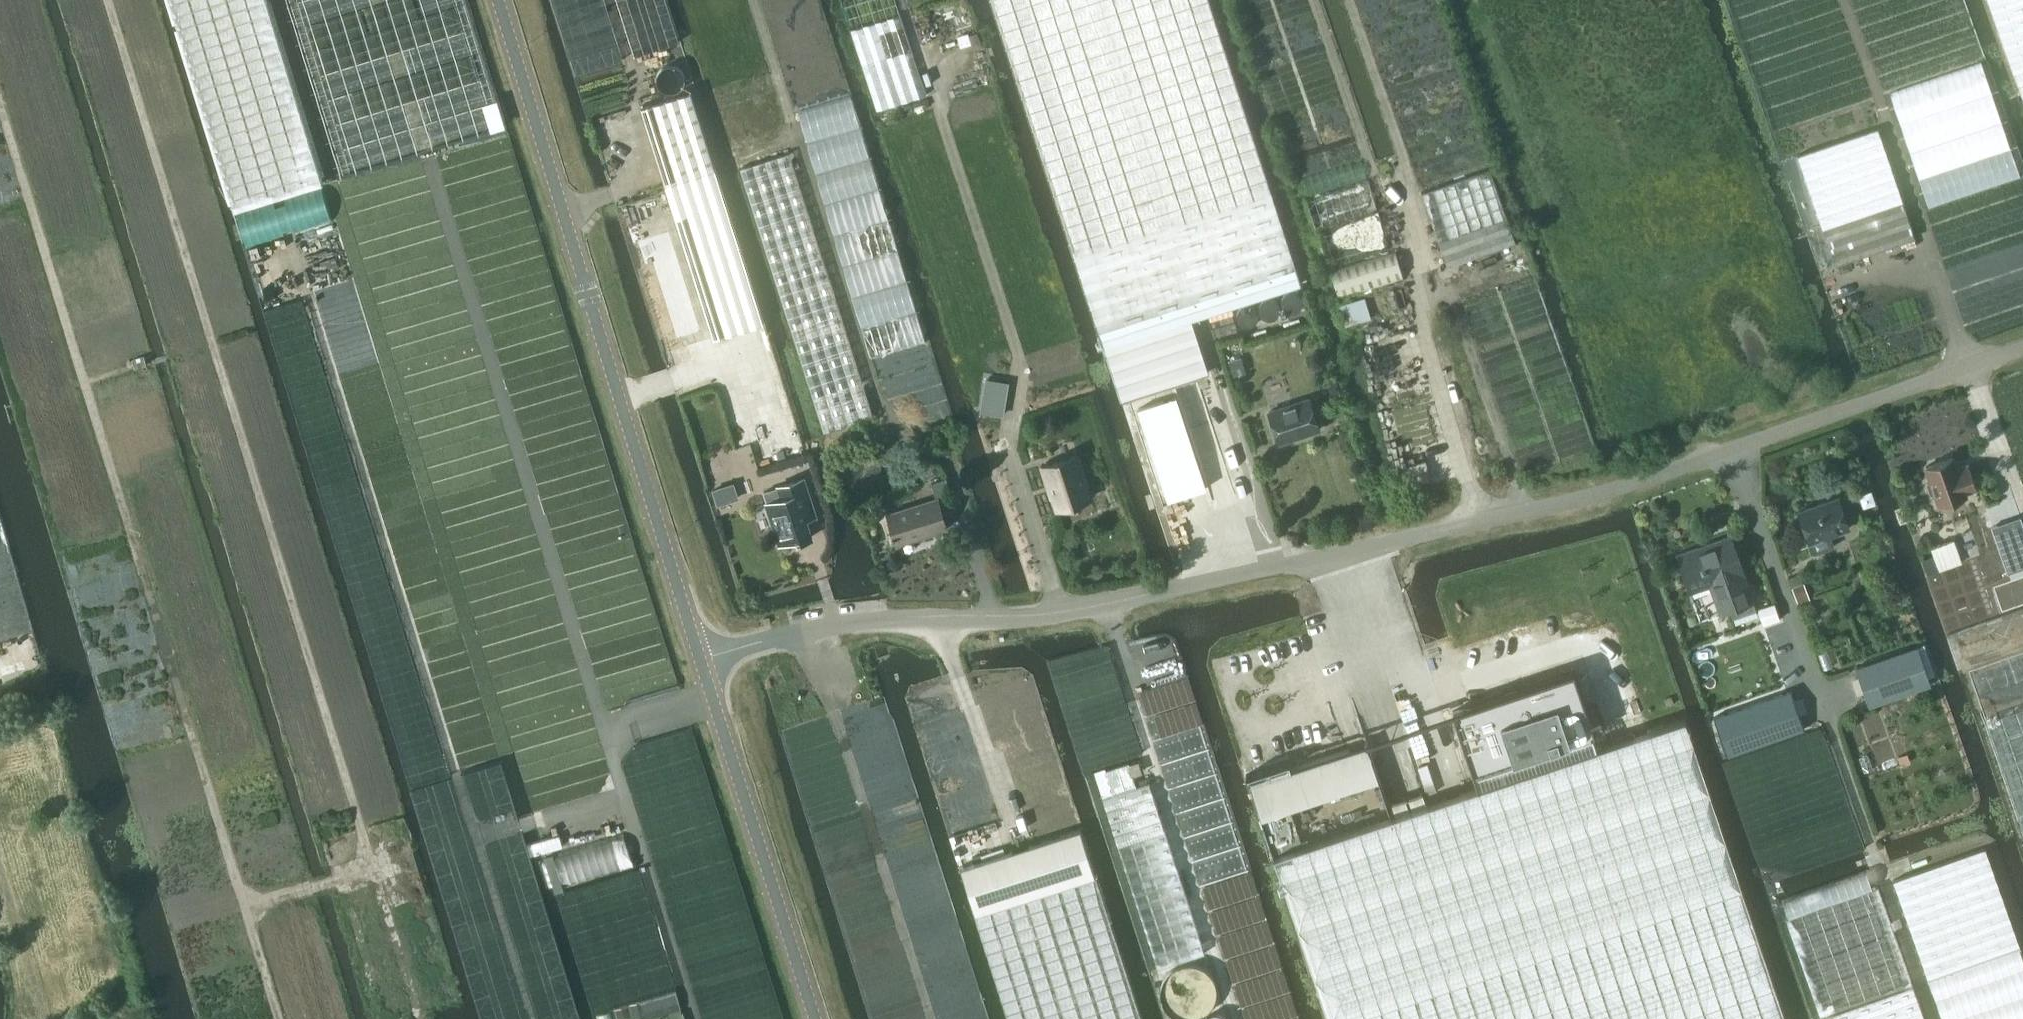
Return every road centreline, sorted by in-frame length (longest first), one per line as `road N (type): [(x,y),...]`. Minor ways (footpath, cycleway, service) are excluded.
road 1 (unclassified): [(695,629),(807,632),(1104,607),(1660,478),(2022,349)]
road 2 (track): [(694,1018),(379,0)]
road 3 (track): [(416,1018),(115,0)]
road 4 (track): [(272,1018),(0,126)]
road 5 (unclassified): [(695,629),(500,0)]
road 6 (track): [(896,423),(765,0)]
road 7 (track): [(1233,1018),(1104,607)]
road 8 (unclassified): [(818,1018),(695,629)]
road 9 (track): [(935,1018),(807,632)]
road 10 (track): [(233,906),(371,863)]

